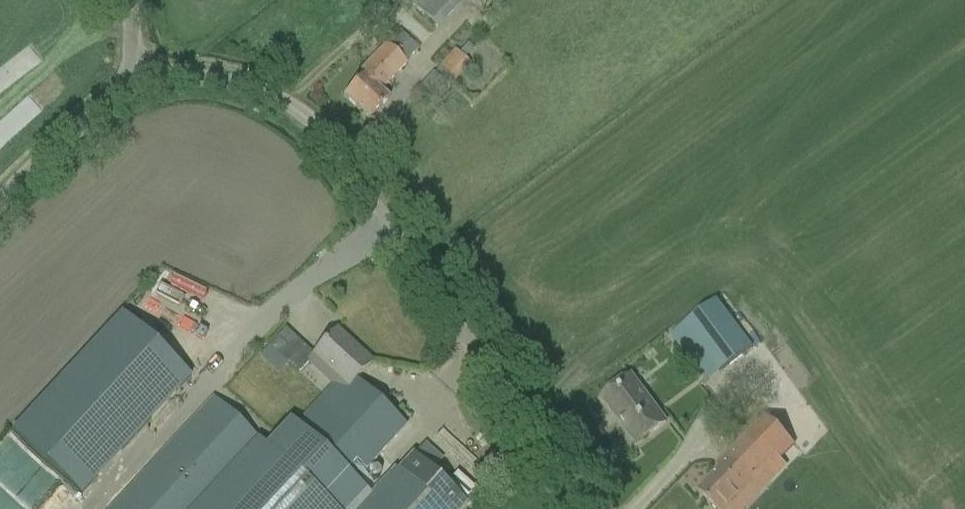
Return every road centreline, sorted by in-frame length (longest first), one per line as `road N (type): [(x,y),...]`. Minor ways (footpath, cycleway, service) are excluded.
road 1 (unclassified): [(585,508),(306,116),(275,98),(205,80),(136,87)]
road 2 (unclassified): [(0,199),(70,132),(136,87)]

